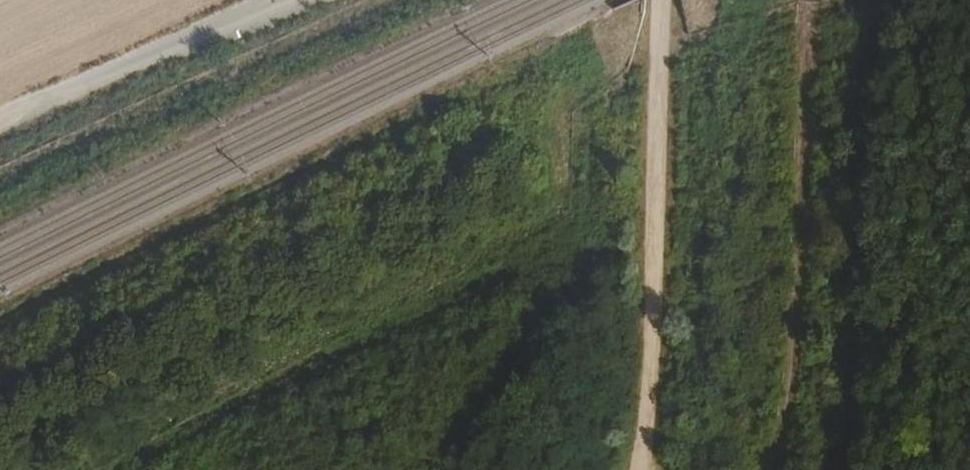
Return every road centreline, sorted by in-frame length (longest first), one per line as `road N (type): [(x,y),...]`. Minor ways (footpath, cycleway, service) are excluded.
road 1 (unclassified): [(663,0),(632,469)]
road 2 (unclassified): [(291,0),(0,128)]

